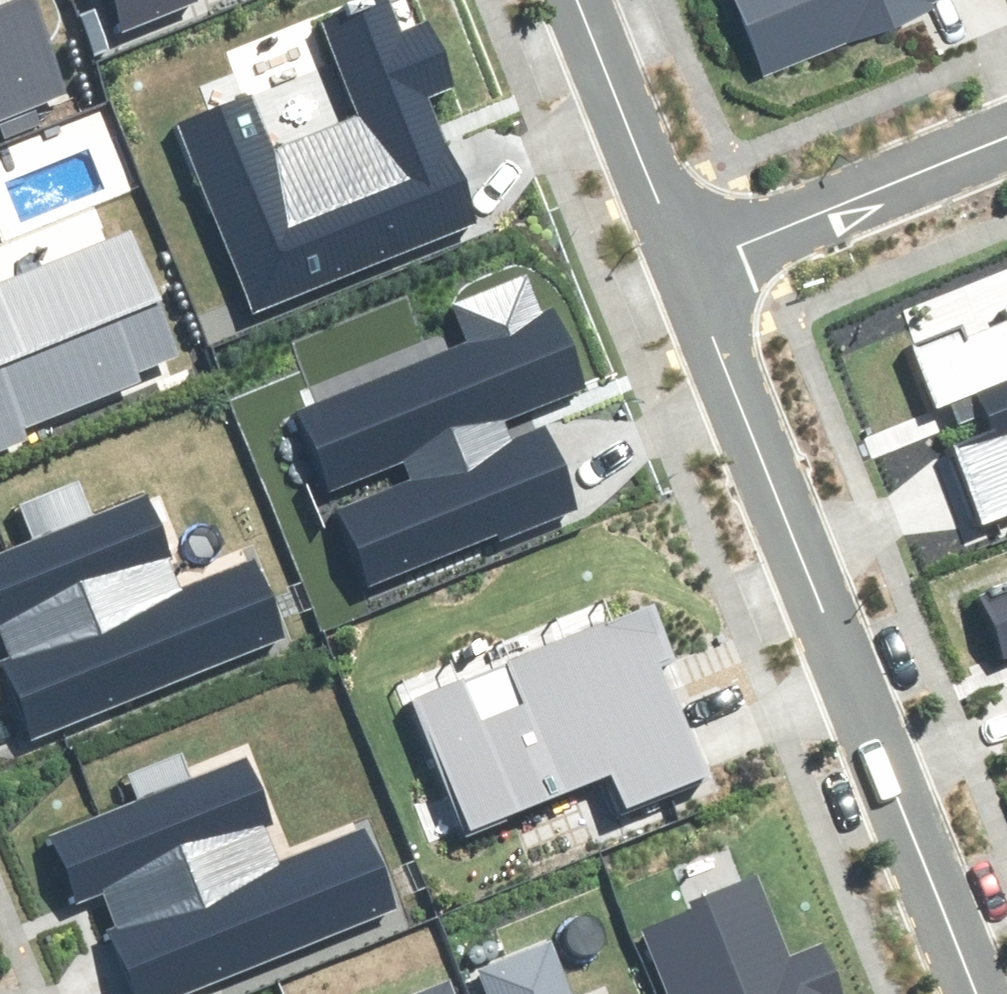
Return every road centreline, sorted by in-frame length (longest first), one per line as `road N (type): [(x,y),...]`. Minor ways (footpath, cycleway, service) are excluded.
road 1 (residential): [(980,993),(687,270)]
road 2 (residential): [(687,270),(1006,137)]
road 3 (residential): [(687,270),(578,0)]

